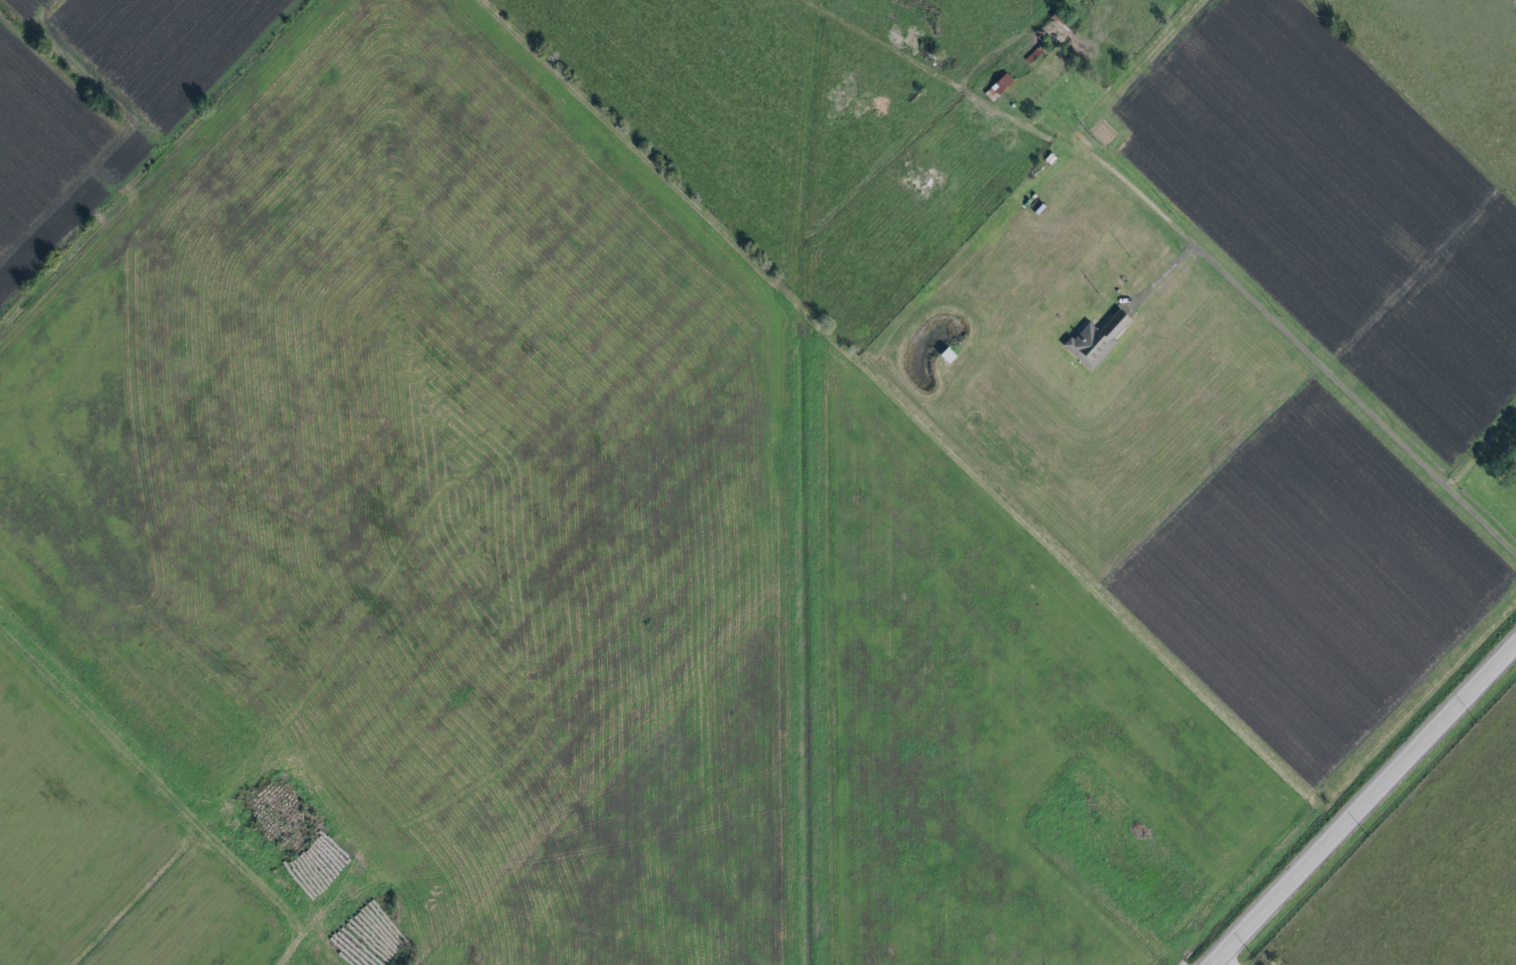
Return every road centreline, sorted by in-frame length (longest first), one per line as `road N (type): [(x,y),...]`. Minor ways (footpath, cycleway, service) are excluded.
road 1 (secondary): [(1198,964),(1515,634)]

